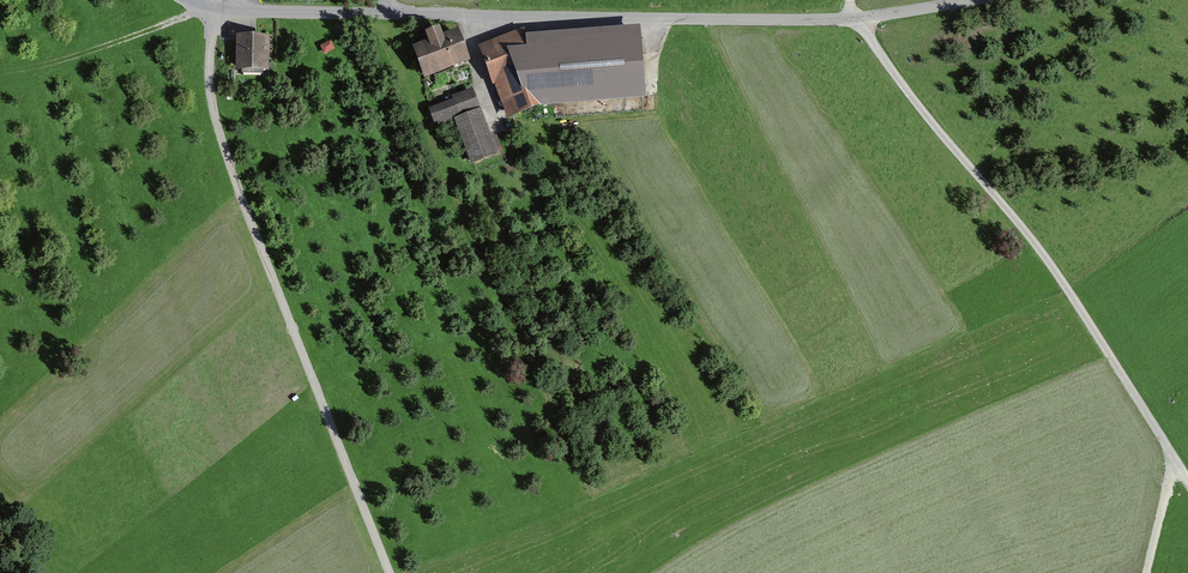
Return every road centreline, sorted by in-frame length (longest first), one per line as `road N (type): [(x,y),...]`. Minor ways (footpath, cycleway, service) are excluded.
road 1 (track): [(390,572),(220,137),(209,88),(217,11),(0,74)]
road 2 (track): [(1187,480),(1050,265),(855,19),(851,0)]
road 3 (unclassified): [(392,13),(855,19),(964,0)]
road 4 (unclassified): [(217,11),(392,13)]

